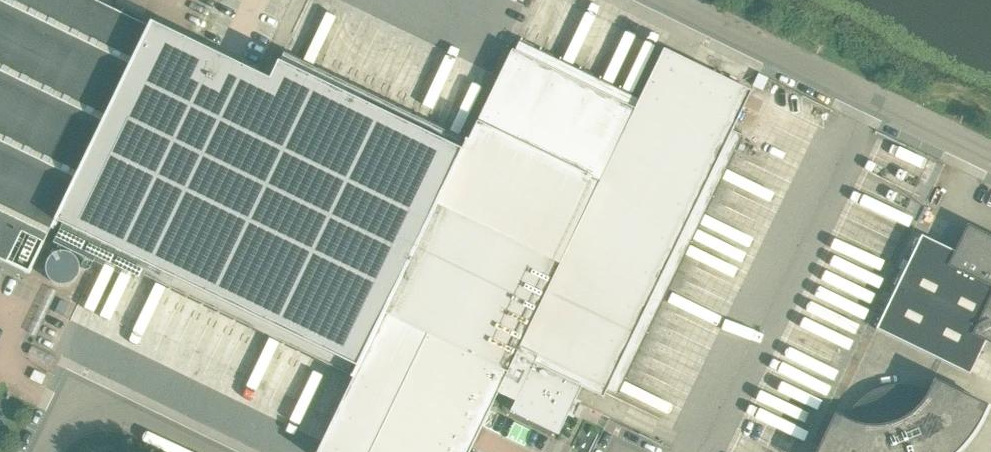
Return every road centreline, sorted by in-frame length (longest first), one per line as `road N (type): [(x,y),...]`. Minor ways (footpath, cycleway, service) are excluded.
road 1 (unclassified): [(990,167),(654,0)]
road 2 (unclassified): [(199,451),(102,408),(62,426),(46,451)]

